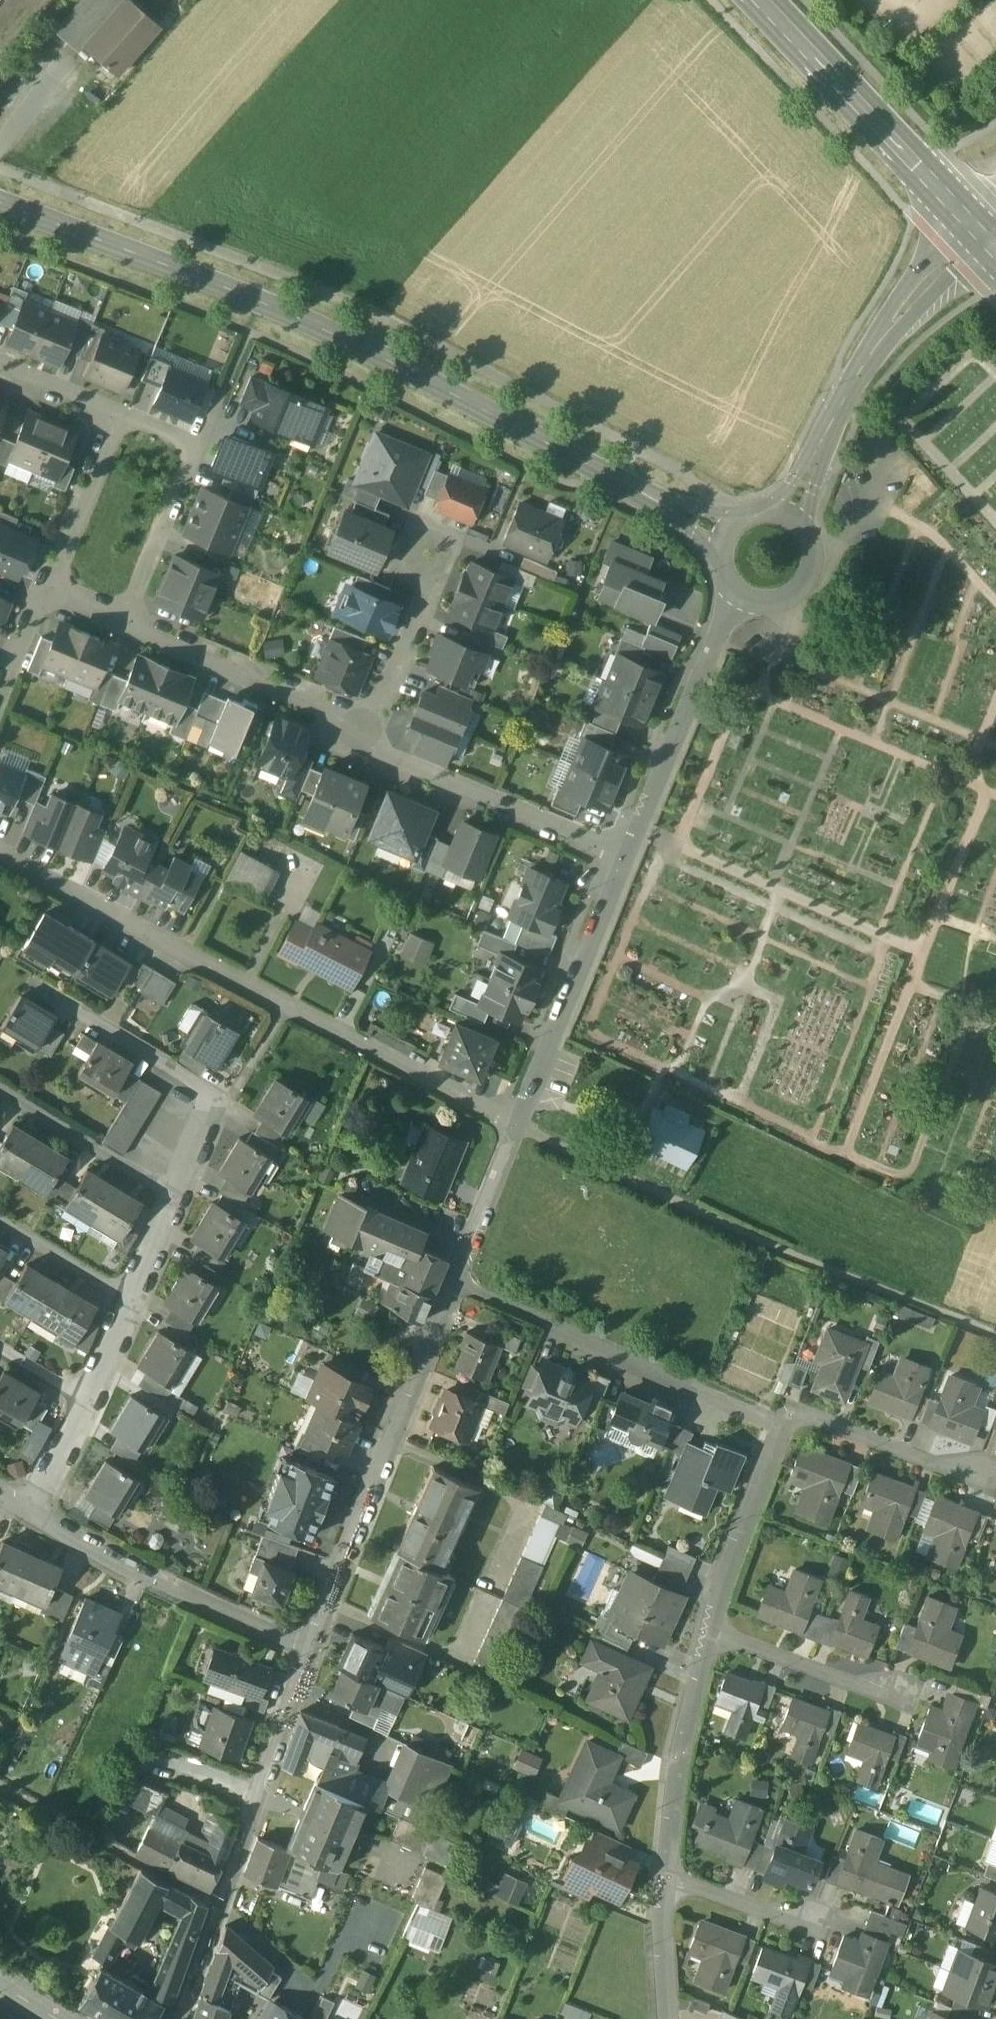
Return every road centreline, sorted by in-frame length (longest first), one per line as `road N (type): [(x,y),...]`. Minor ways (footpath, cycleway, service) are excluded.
road 1 (tertiary): [(0,203),(289,314),(724,533)]
road 2 (residential): [(668,2018),(664,1916),(683,1740),(723,1581),(793,1410)]
road 3 (residential): [(518,1127),(0,857)]
road 4 (residential): [(310,1646),(518,1127)]
road 5 (residential): [(31,1510),(88,1402),(212,1096)]
road 6 (residential): [(177,2018),(310,1646)]
road 7 (tertiary): [(788,515),(866,362),(982,235)]
road 8 (secondary): [(982,235),(759,0)]
road 9 (residential): [(518,1127),(636,828)]
road 10 (residential): [(31,1510),(219,1610),(310,1646)]
road 11 (residential): [(636,828),(608,851),(363,755)]
road 12 (residential): [(127,630),(197,446),(115,411)]
road 13 (residential): [(363,755),(333,715),(127,630)]
road 14 (residential): [(636,828),(736,594)]
road 15 (residential): [(363,755),(453,531)]
road 16 (residential): [(115,411),(39,594)]
road 17 (tertiary): [(736,594),(764,604),(803,585),(811,545),(788,515)]
road 18 (residential): [(115,411),(0,363)]

